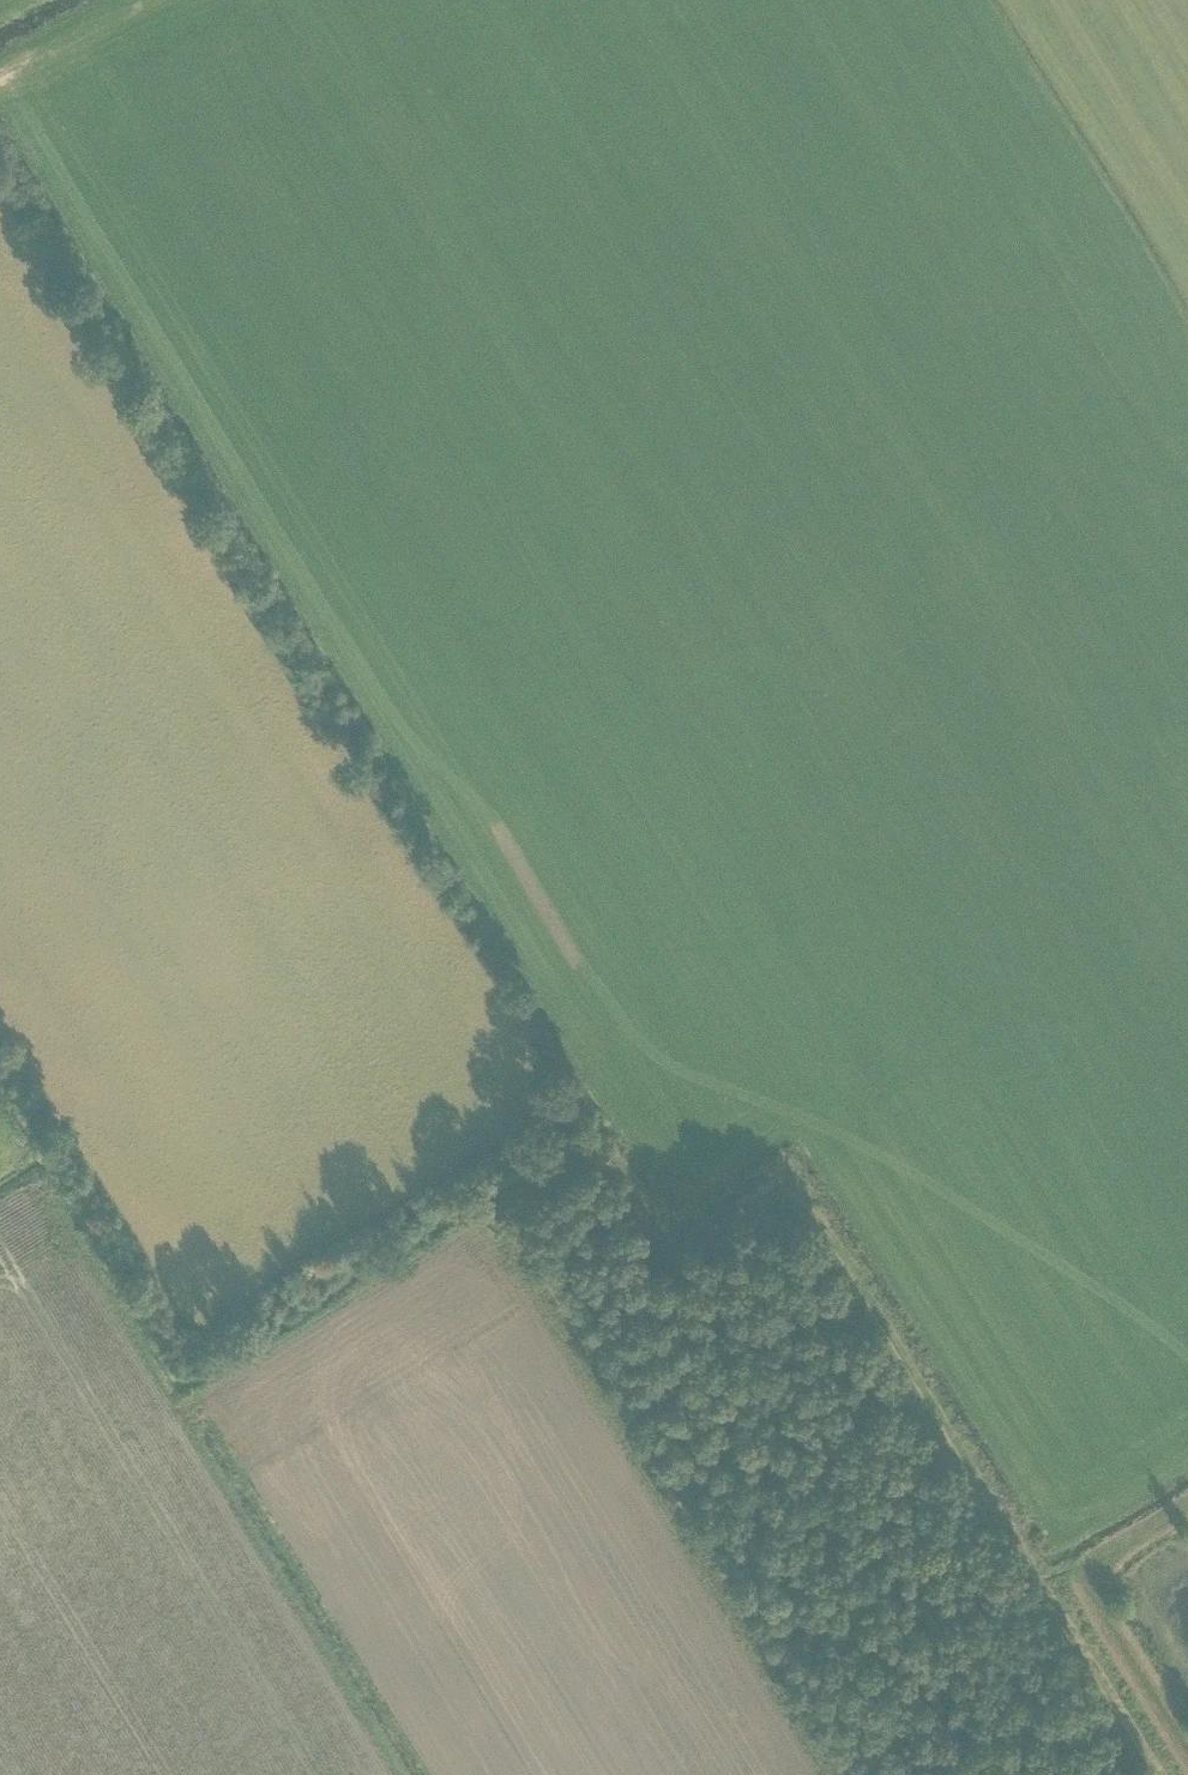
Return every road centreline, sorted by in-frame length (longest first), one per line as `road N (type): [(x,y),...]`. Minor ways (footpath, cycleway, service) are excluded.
road 1 (track): [(492,1223),(595,1163),(669,1242),(704,1240),(771,1203),(804,1210),(834,1246),(1158,1774)]
road 2 (track): [(514,1210),(856,1774)]

